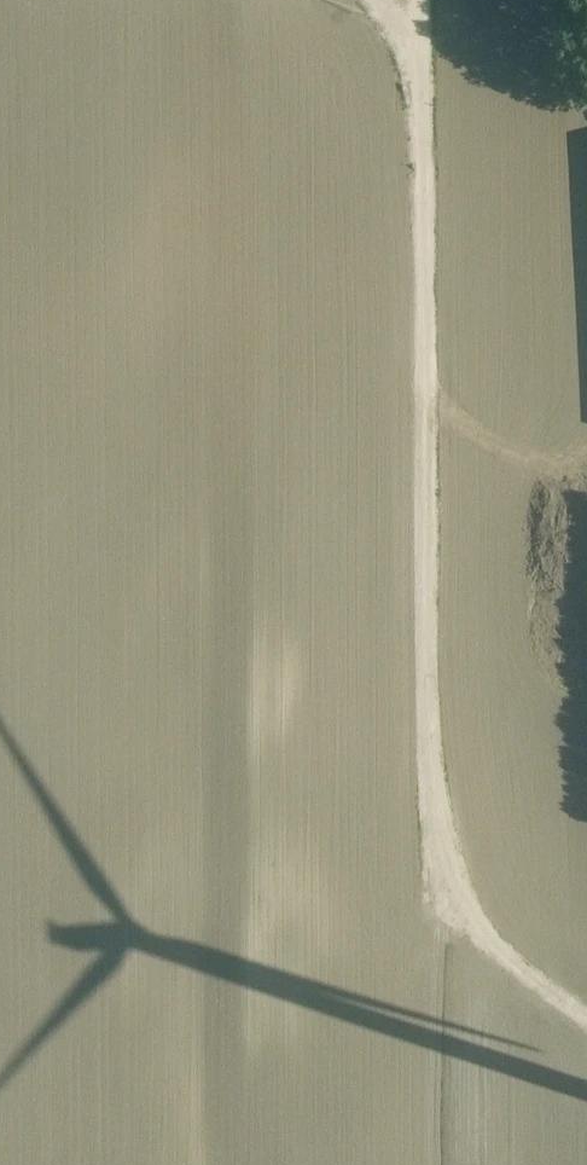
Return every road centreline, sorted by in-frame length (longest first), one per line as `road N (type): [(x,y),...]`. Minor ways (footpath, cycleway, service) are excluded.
road 1 (track): [(396,0),(407,1012),(531,1164)]

